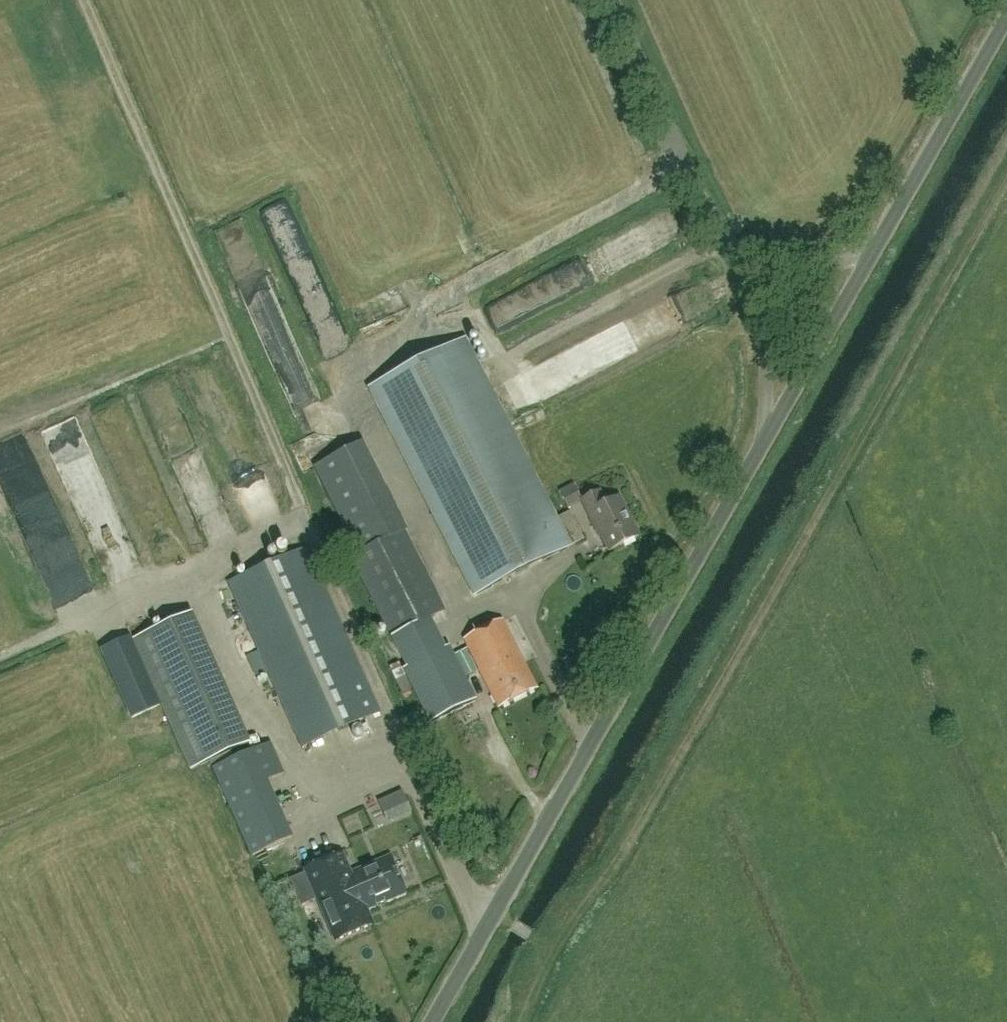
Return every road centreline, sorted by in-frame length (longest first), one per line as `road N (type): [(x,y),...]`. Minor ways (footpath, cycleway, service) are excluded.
road 1 (track): [(557,946),(1006,177)]
road 2 (unclassified): [(431,1021),(766,440)]
road 3 (unclassified): [(879,245),(1006,18)]
road 4 (unclassified): [(720,233),(618,0)]
road 5 (unclassified): [(766,440),(879,245)]
road 6 (unclassified): [(766,440),(763,348),(720,233)]
road 7 (unclassified): [(720,233),(786,266),(825,265),(879,245)]

